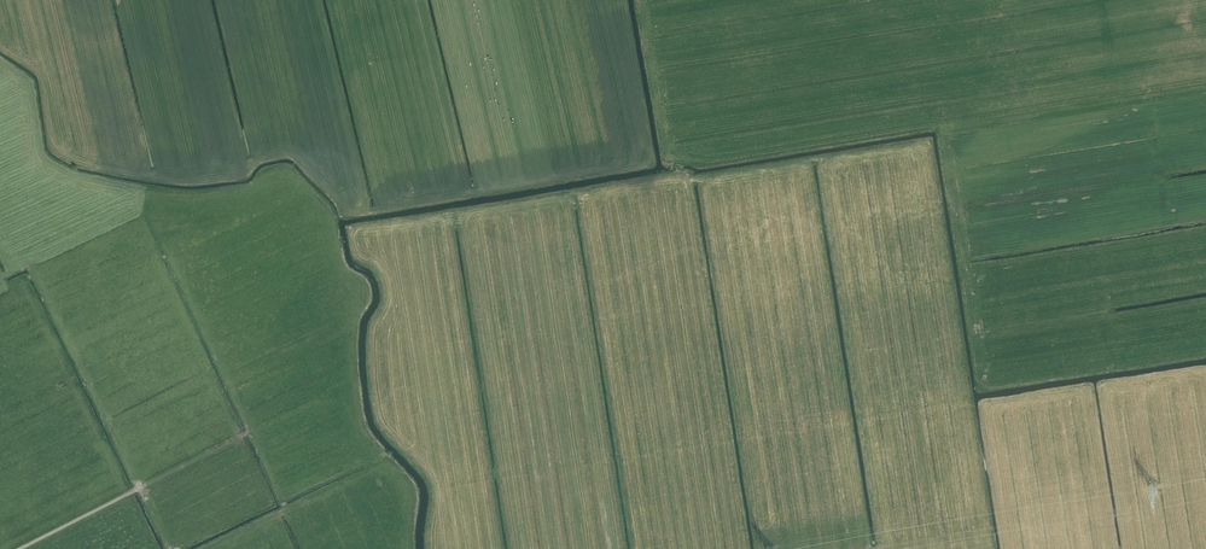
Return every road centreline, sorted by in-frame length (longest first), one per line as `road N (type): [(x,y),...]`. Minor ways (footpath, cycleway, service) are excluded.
road 1 (track): [(144,486),(19,548)]

